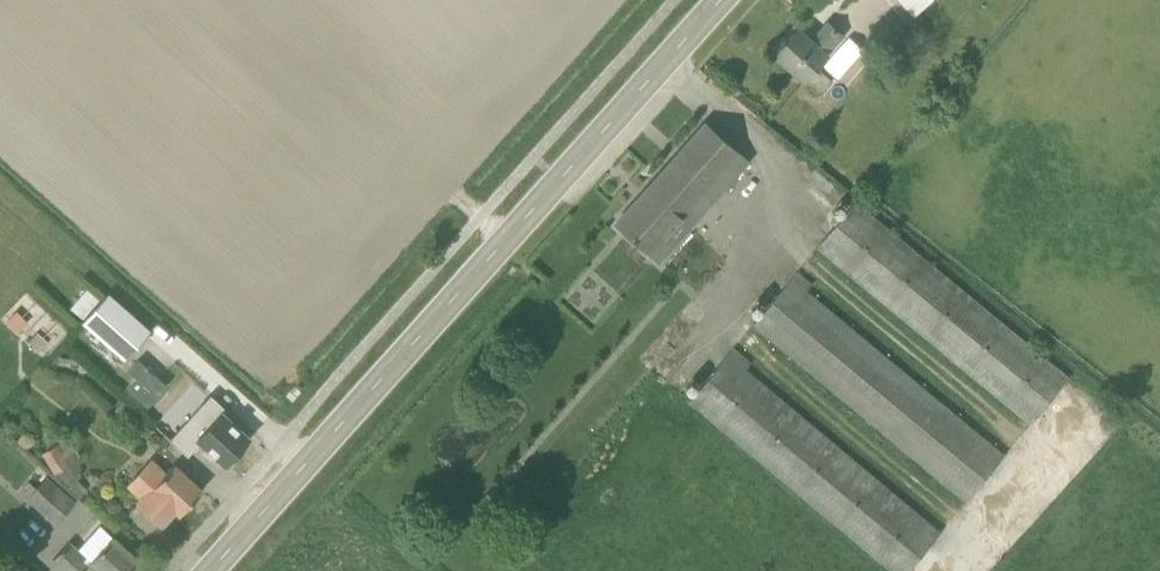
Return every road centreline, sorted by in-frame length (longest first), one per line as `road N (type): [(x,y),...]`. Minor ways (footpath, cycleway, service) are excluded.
road 1 (secondary): [(213,570),(721,0)]

